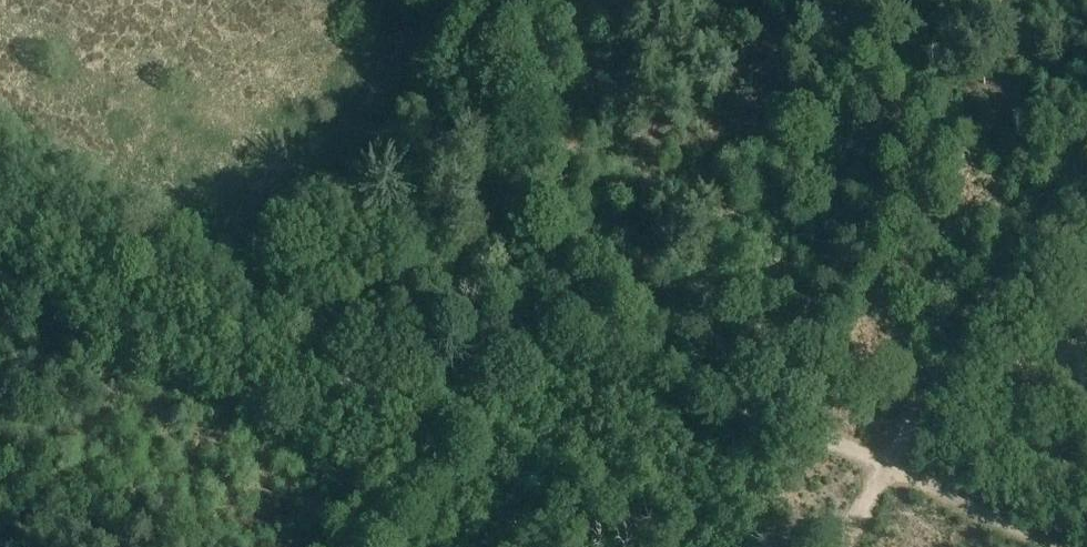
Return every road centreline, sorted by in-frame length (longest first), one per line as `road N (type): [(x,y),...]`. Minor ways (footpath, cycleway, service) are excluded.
road 1 (track): [(889,465),(607,340),(526,314)]
road 2 (track): [(889,465),(1086,157)]
road 3 (track): [(274,324),(186,294),(0,202)]
road 4 (track): [(519,263),(503,150),(477,68),(478,39),(498,0)]
road 5 (track): [(469,401),(274,324)]
road 6 (track): [(1050,546),(889,465)]

